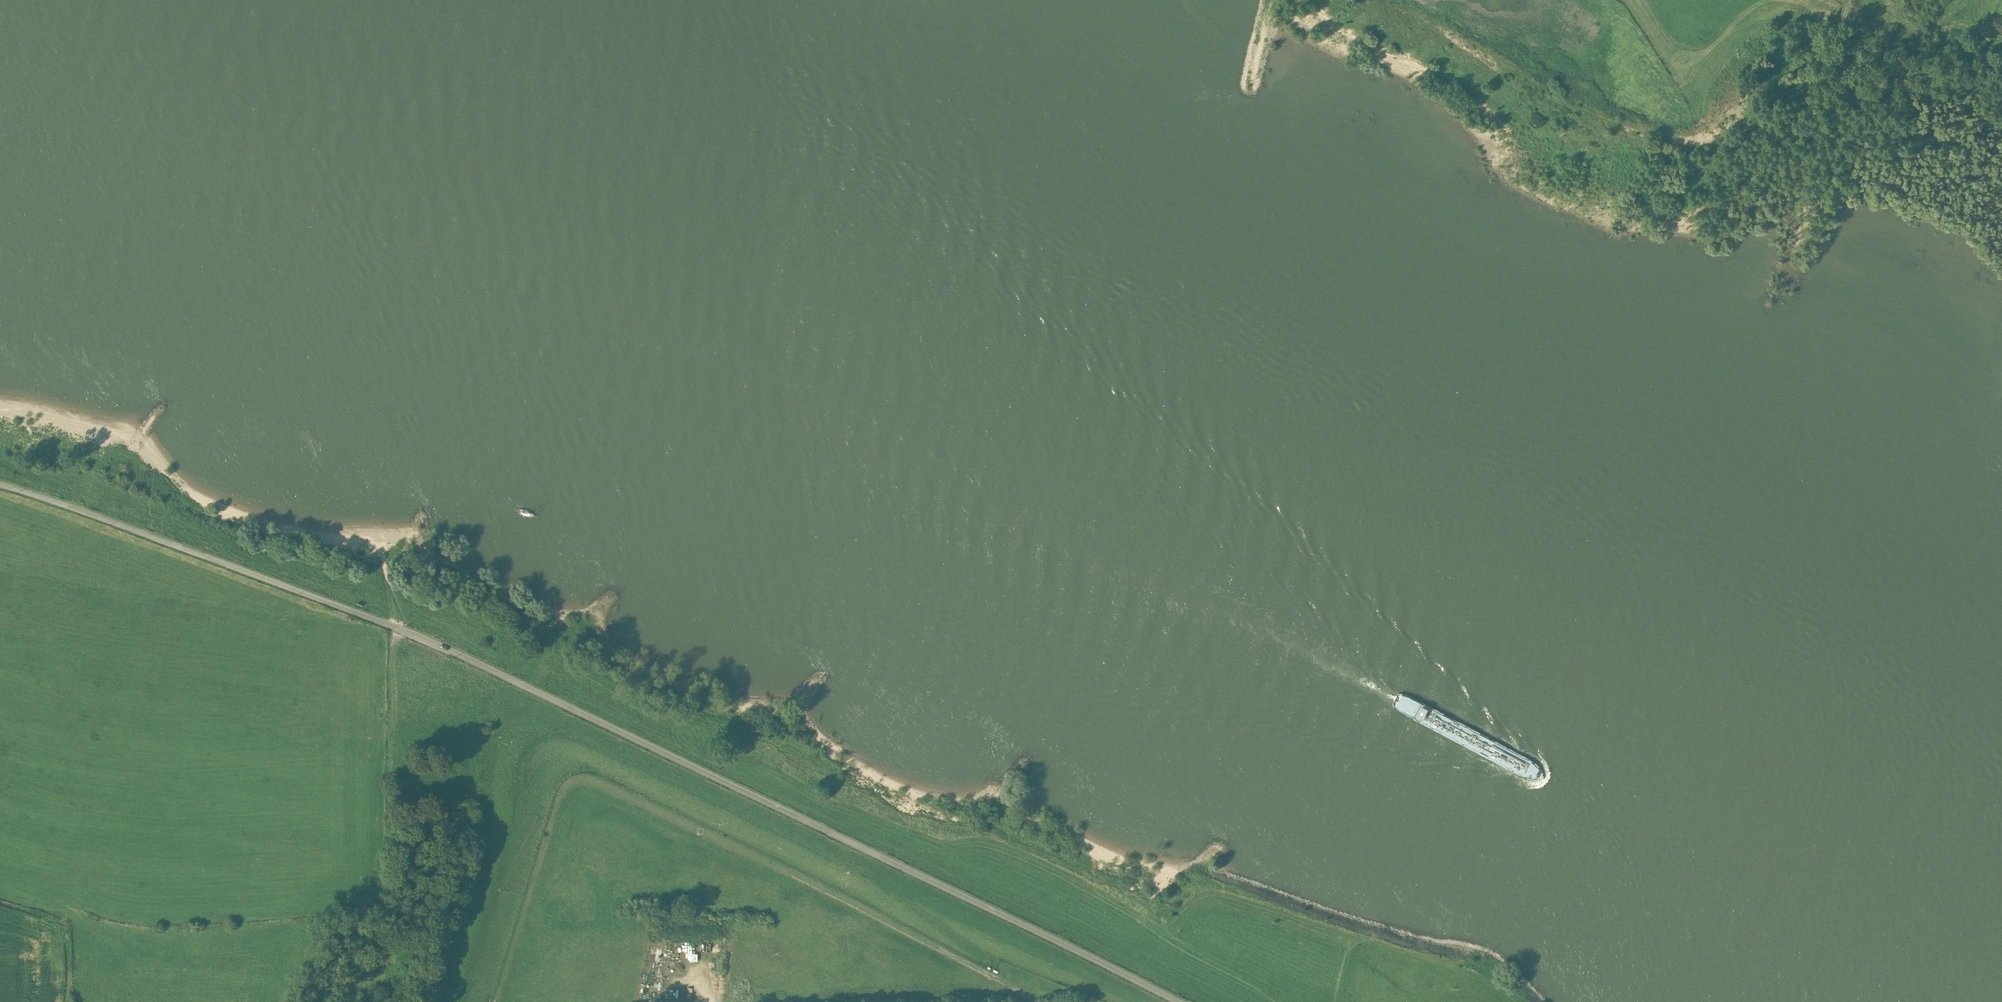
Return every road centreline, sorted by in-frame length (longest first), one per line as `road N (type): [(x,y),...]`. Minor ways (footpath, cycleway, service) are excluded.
road 1 (unclassified): [(0,484),(371,613),(1181,1001)]

